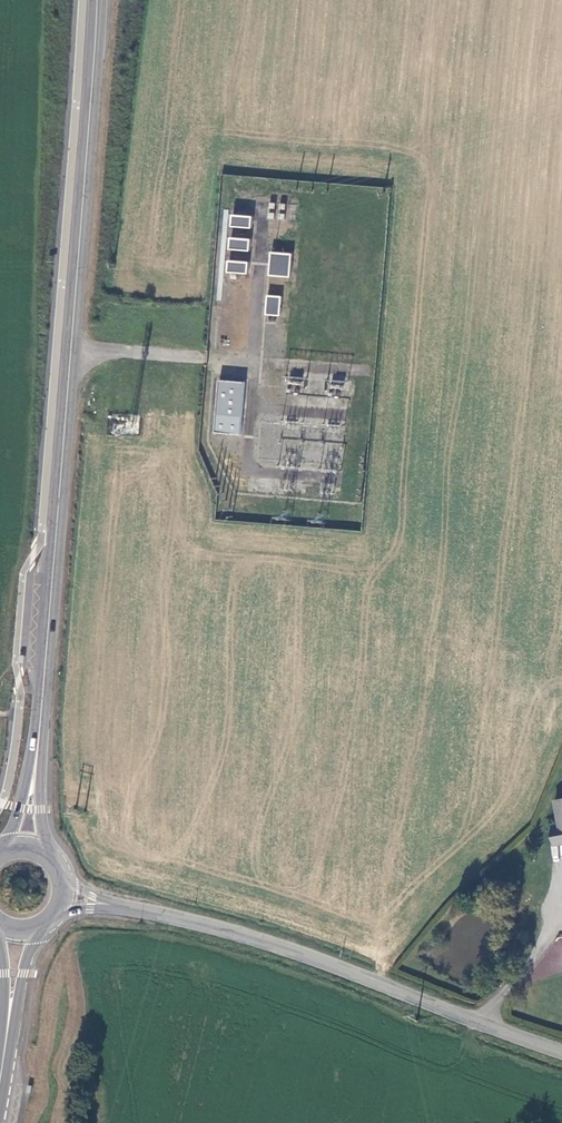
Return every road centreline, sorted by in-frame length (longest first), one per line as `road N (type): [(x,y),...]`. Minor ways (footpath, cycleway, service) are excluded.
road 1 (secondary): [(36,722),(96,0)]
road 2 (tertiary): [(561,1050),(297,951),(154,912)]
road 3 (secondary): [(0,1112),(23,973),(44,928)]
road 4 (secondary): [(36,722),(20,807),(2,847)]
road 5 (secondary): [(47,850),(36,722)]

